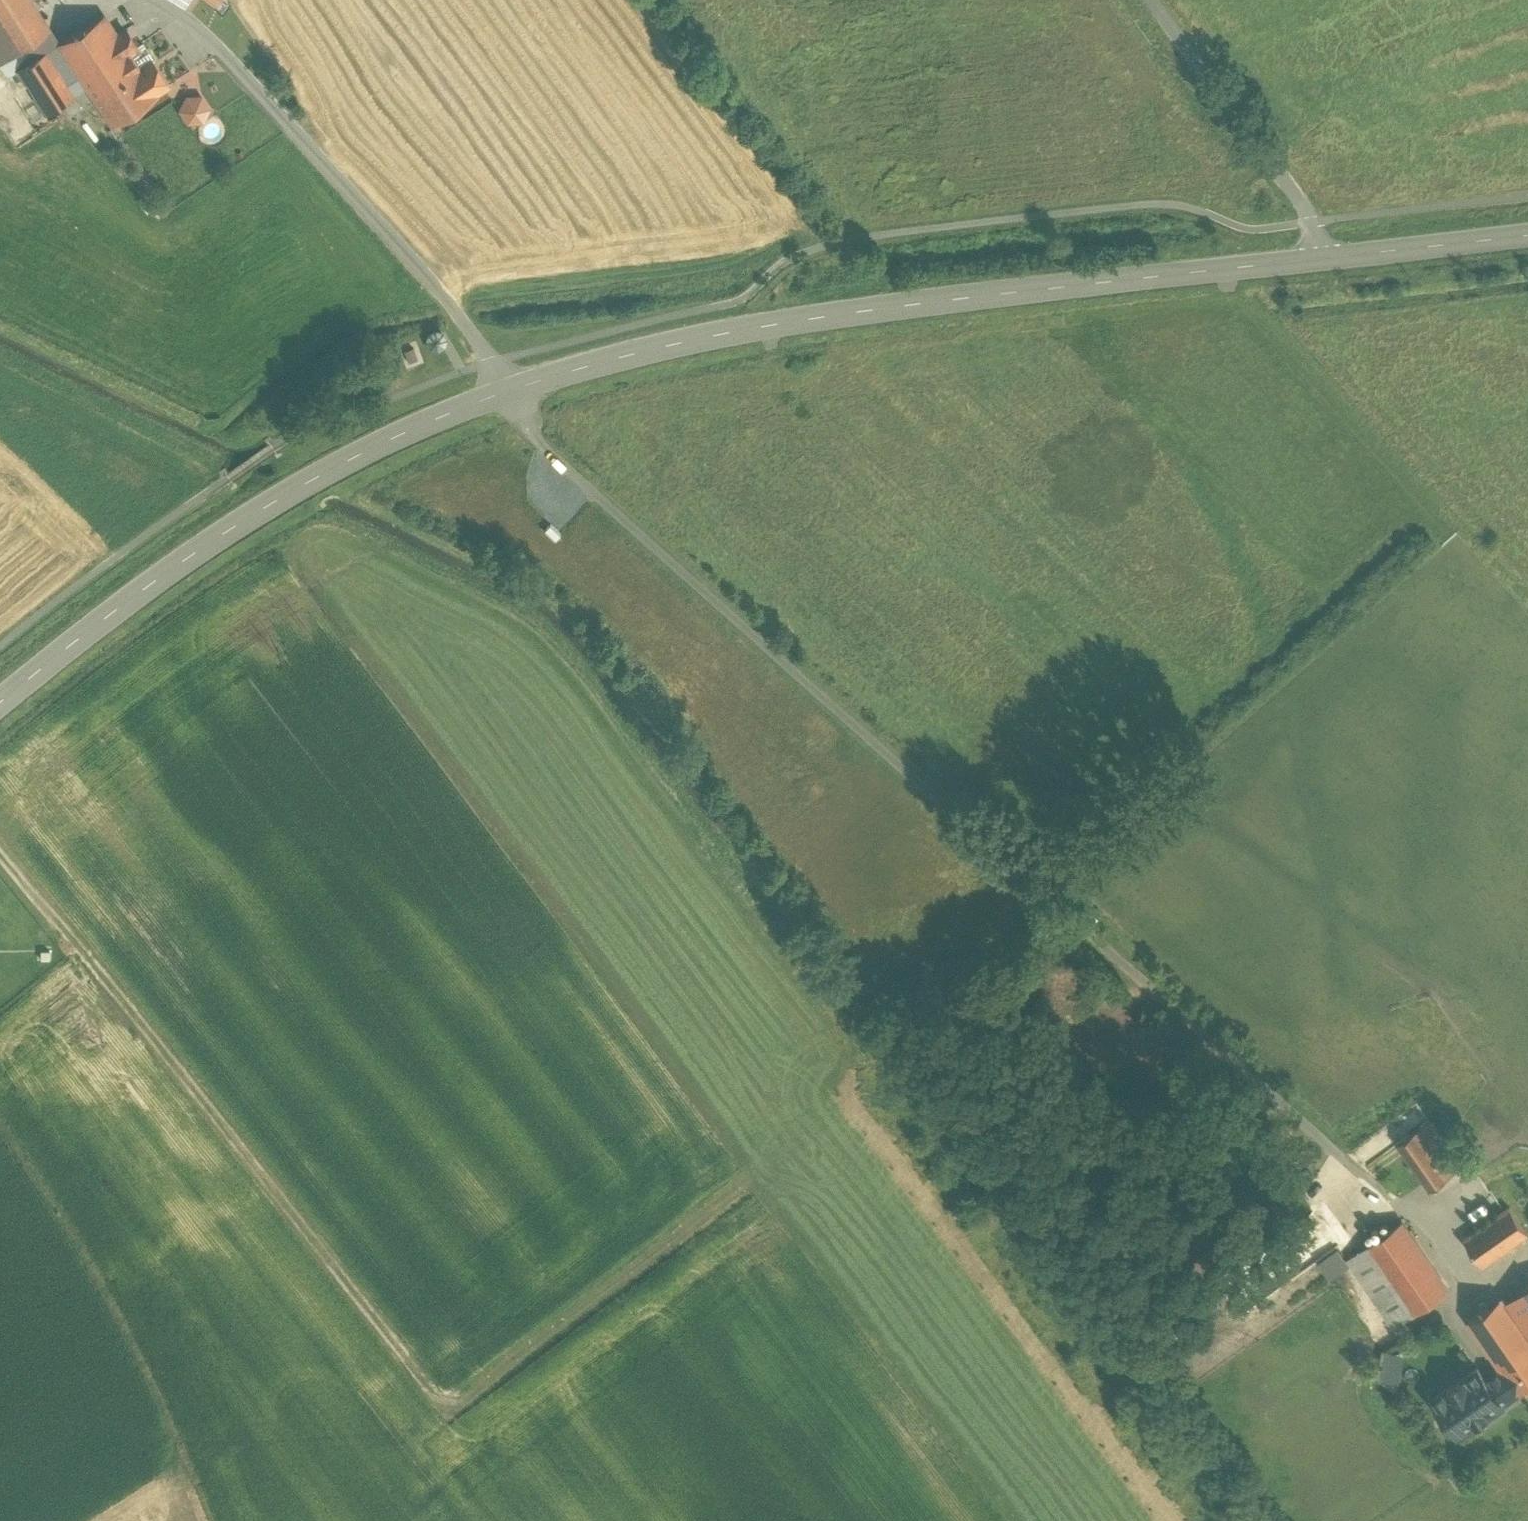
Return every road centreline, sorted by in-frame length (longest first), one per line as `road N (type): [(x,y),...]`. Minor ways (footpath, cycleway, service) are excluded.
road 1 (tertiary): [(0,702),(248,517),(363,452),(506,390),(634,352),(828,314),(1335,255)]
road 2 (unclassified): [(1147,0),(1335,255)]
road 3 (tertiary): [(1335,255),(1527,235)]

